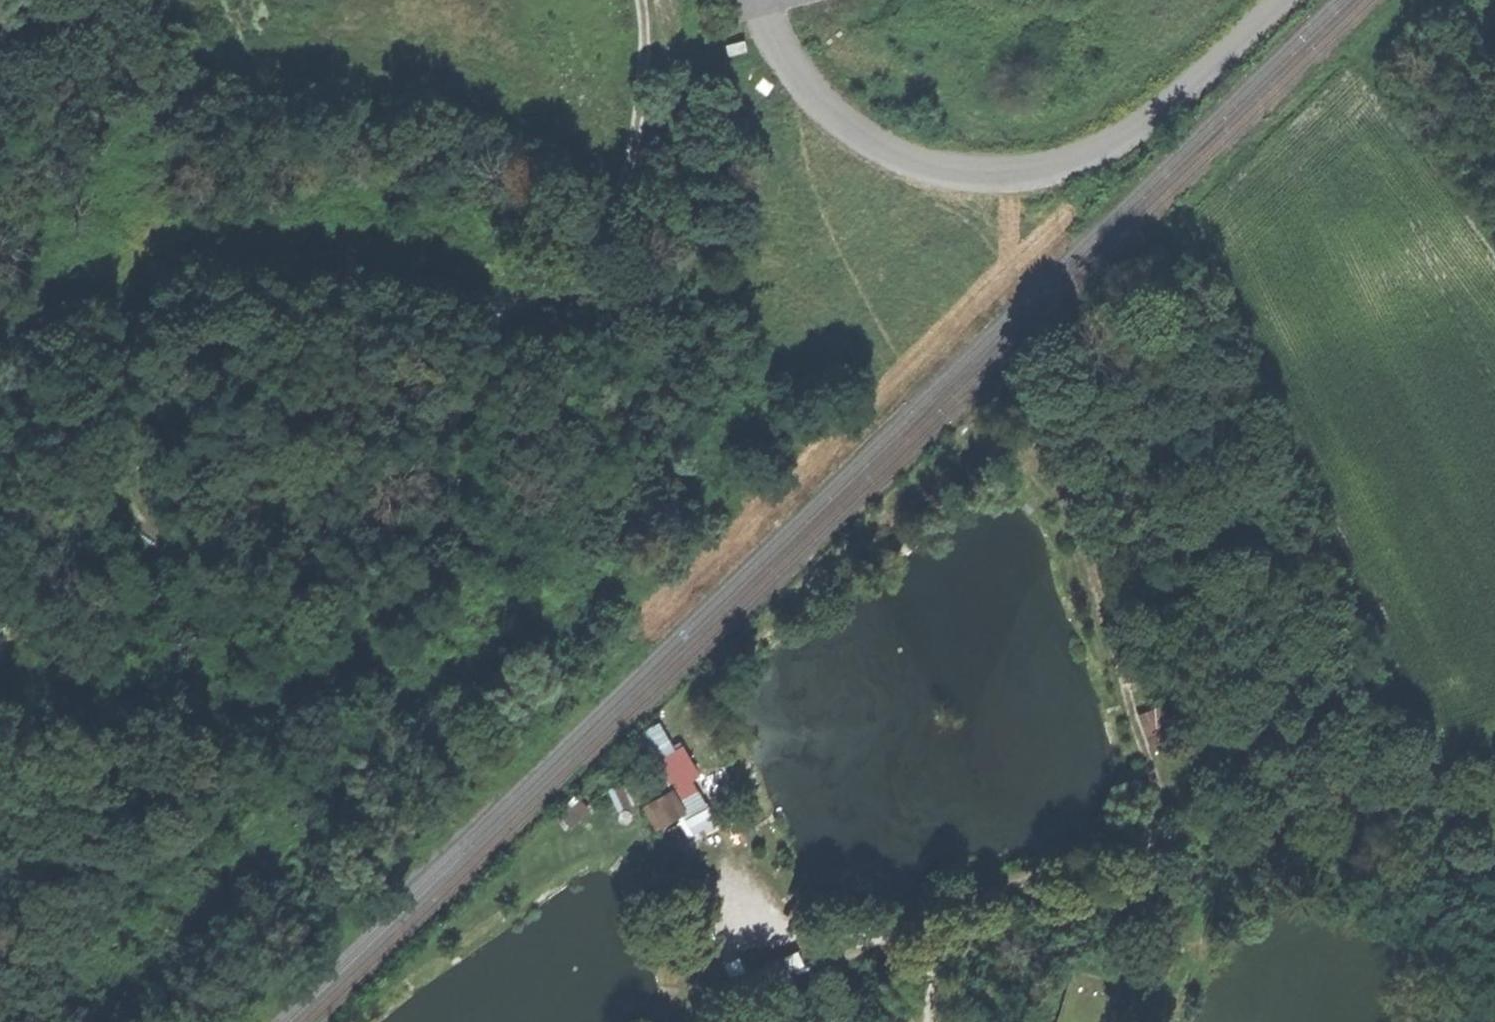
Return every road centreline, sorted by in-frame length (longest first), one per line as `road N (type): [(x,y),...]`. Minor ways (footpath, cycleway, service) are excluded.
road 1 (unclassified): [(764,0),(796,72),(860,129),(949,166),(1002,168),(1053,164),(1137,127),(1279,0)]
road 2 (track): [(574,271),(607,221),(637,134),(645,81),(640,0)]
road 3 (track): [(928,1021),(924,962),(867,963),(783,948)]

